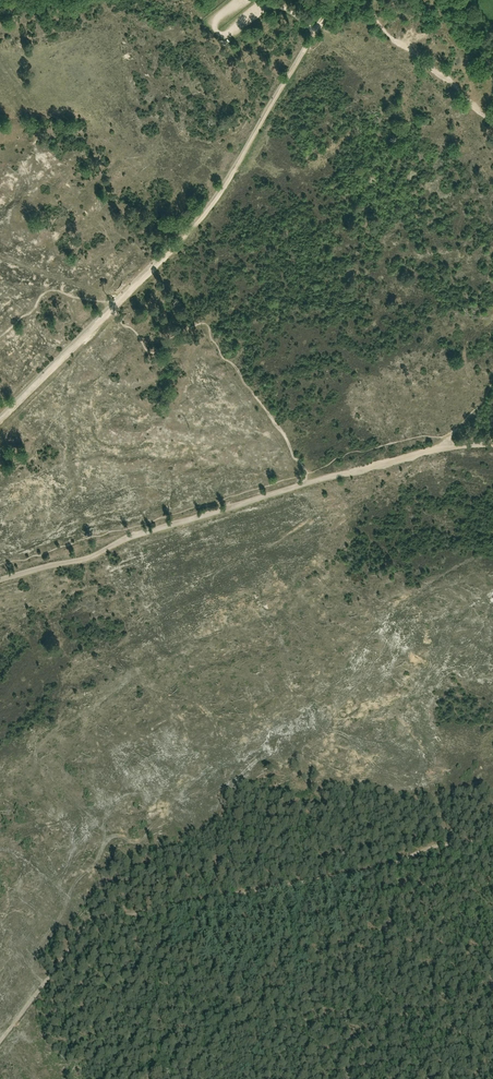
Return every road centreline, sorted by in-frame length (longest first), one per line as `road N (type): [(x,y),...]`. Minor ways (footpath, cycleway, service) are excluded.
road 1 (track): [(316,34),(221,194),(114,307)]
road 2 (track): [(304,484),(0,579)]
road 3 (track): [(348,1078),(313,1035),(306,1011),(347,943),(492,908)]
road 4 (track): [(492,445),(447,447),(304,484)]
road 5 (track): [(114,307),(0,421)]

